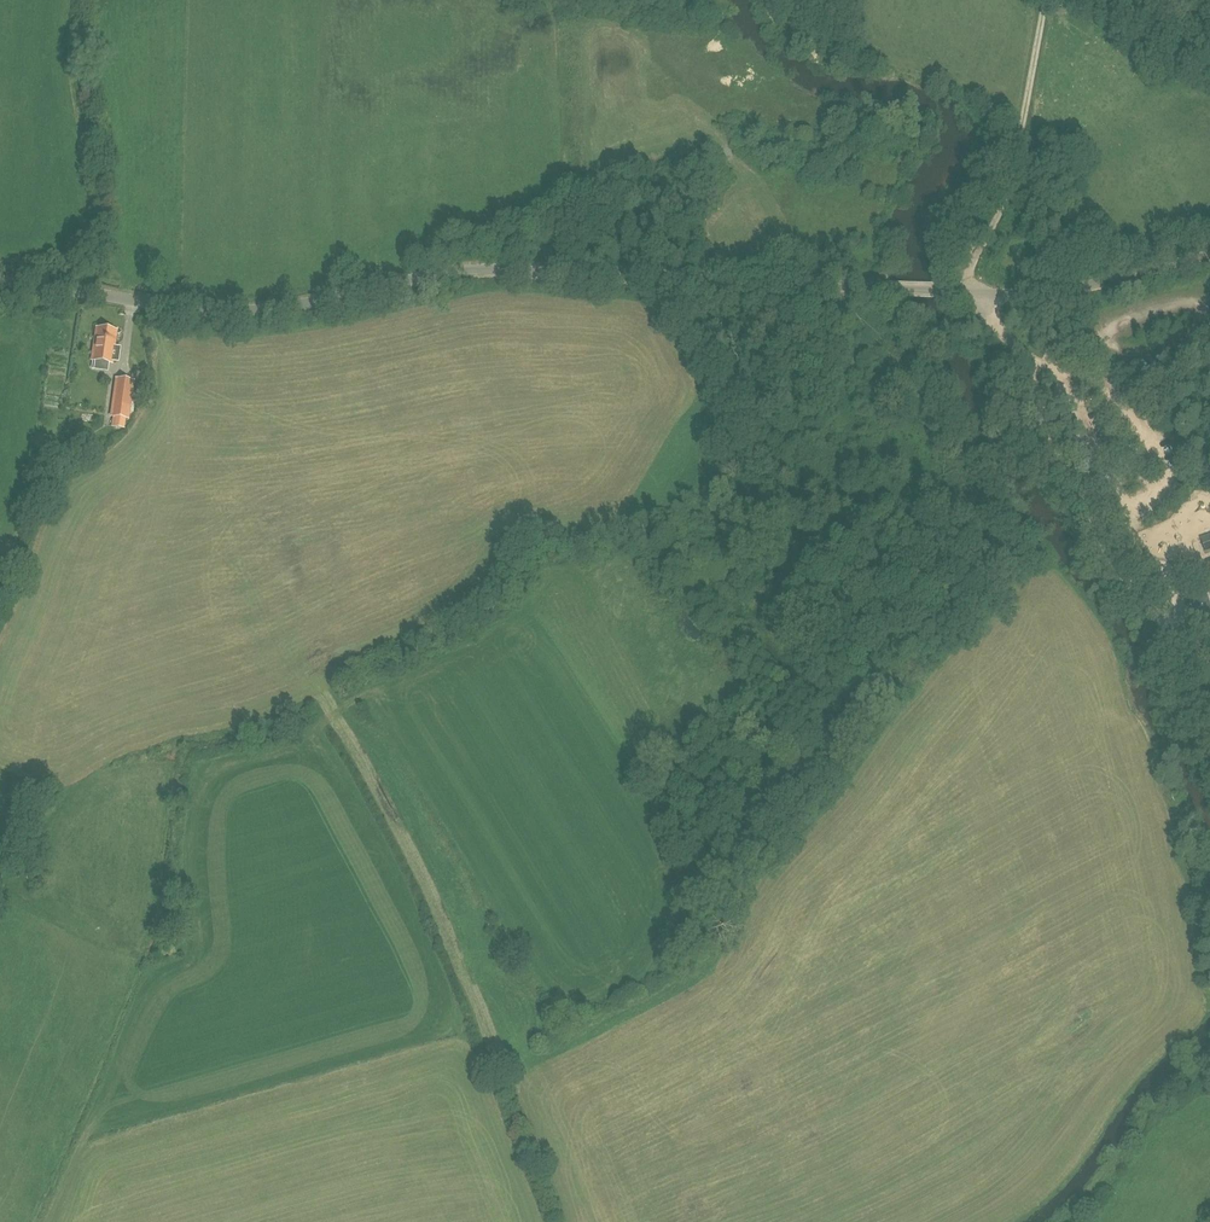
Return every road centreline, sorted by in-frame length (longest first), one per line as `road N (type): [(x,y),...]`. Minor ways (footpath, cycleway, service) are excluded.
road 1 (unclassified): [(965,294),(462,270),(236,310),(0,280)]
road 2 (track): [(1183,655),(1108,557),(1050,441),(1020,354),(965,294)]
road 3 (track): [(1072,370),(1112,391),(1168,474),(1162,487),(1121,509),(1061,374)]
road 4 (track): [(965,294),(1001,211),(1040,0)]
road 5 (unclassified): [(965,294),(1067,289),(1209,255)]
road 6 (track): [(1104,331),(1186,303),(1206,313),(1176,341),(1147,353),(1126,351),(1111,338)]

